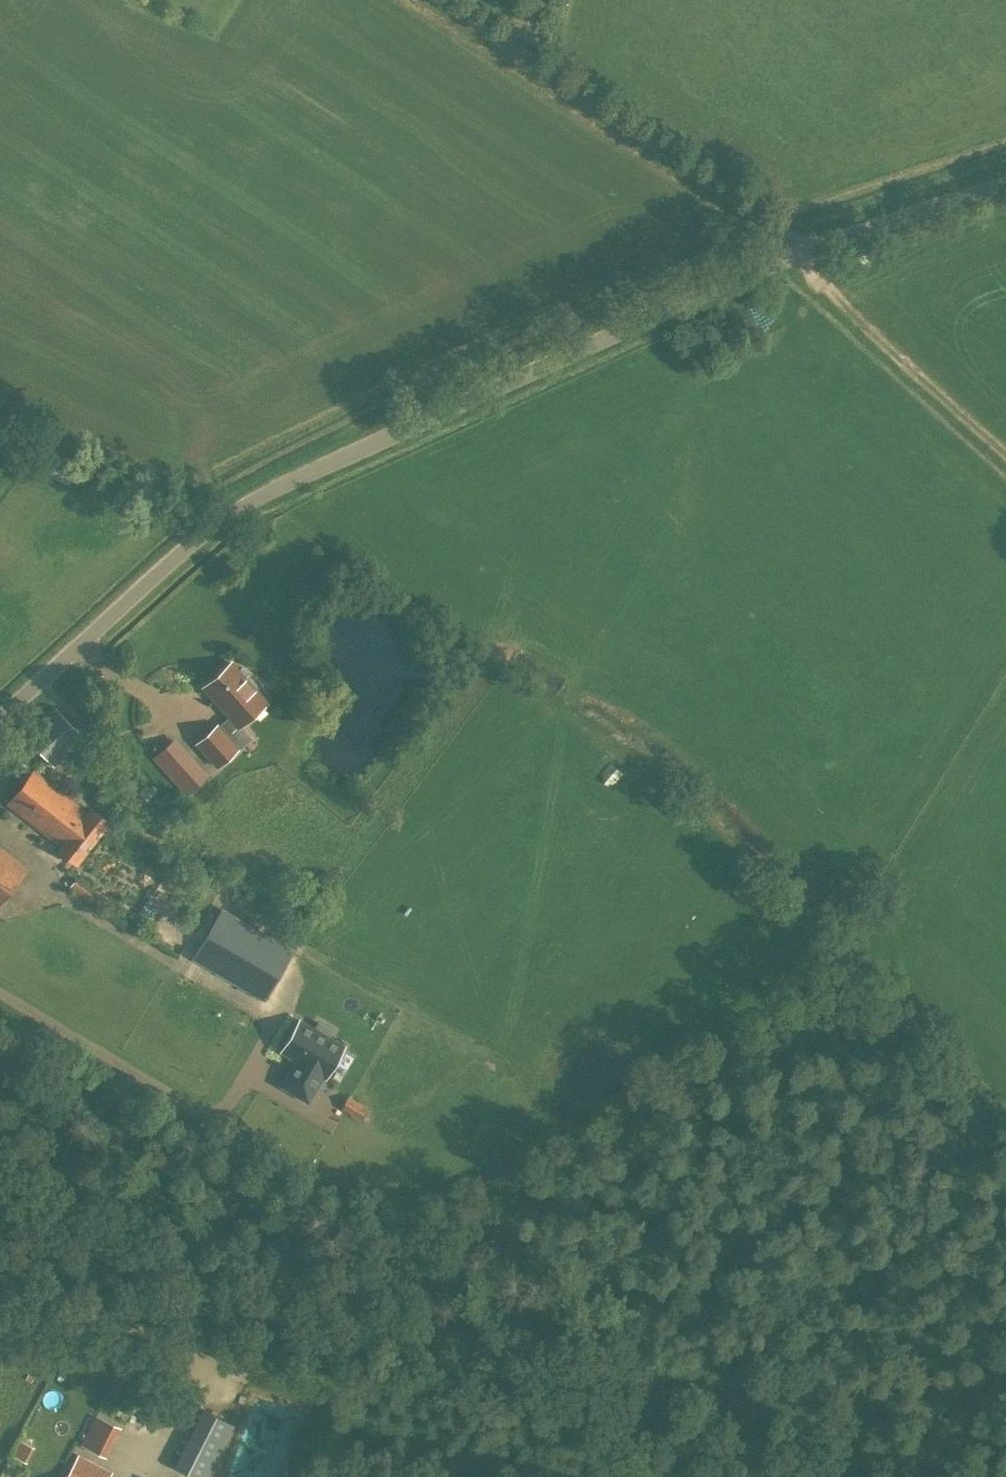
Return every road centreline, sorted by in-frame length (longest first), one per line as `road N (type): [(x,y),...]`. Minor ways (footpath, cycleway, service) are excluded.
road 1 (tertiary): [(0,717),(228,514),(808,252)]
road 2 (unclassified): [(808,252),(527,58),(542,0)]
road 3 (tertiary): [(808,252),(1005,182)]

